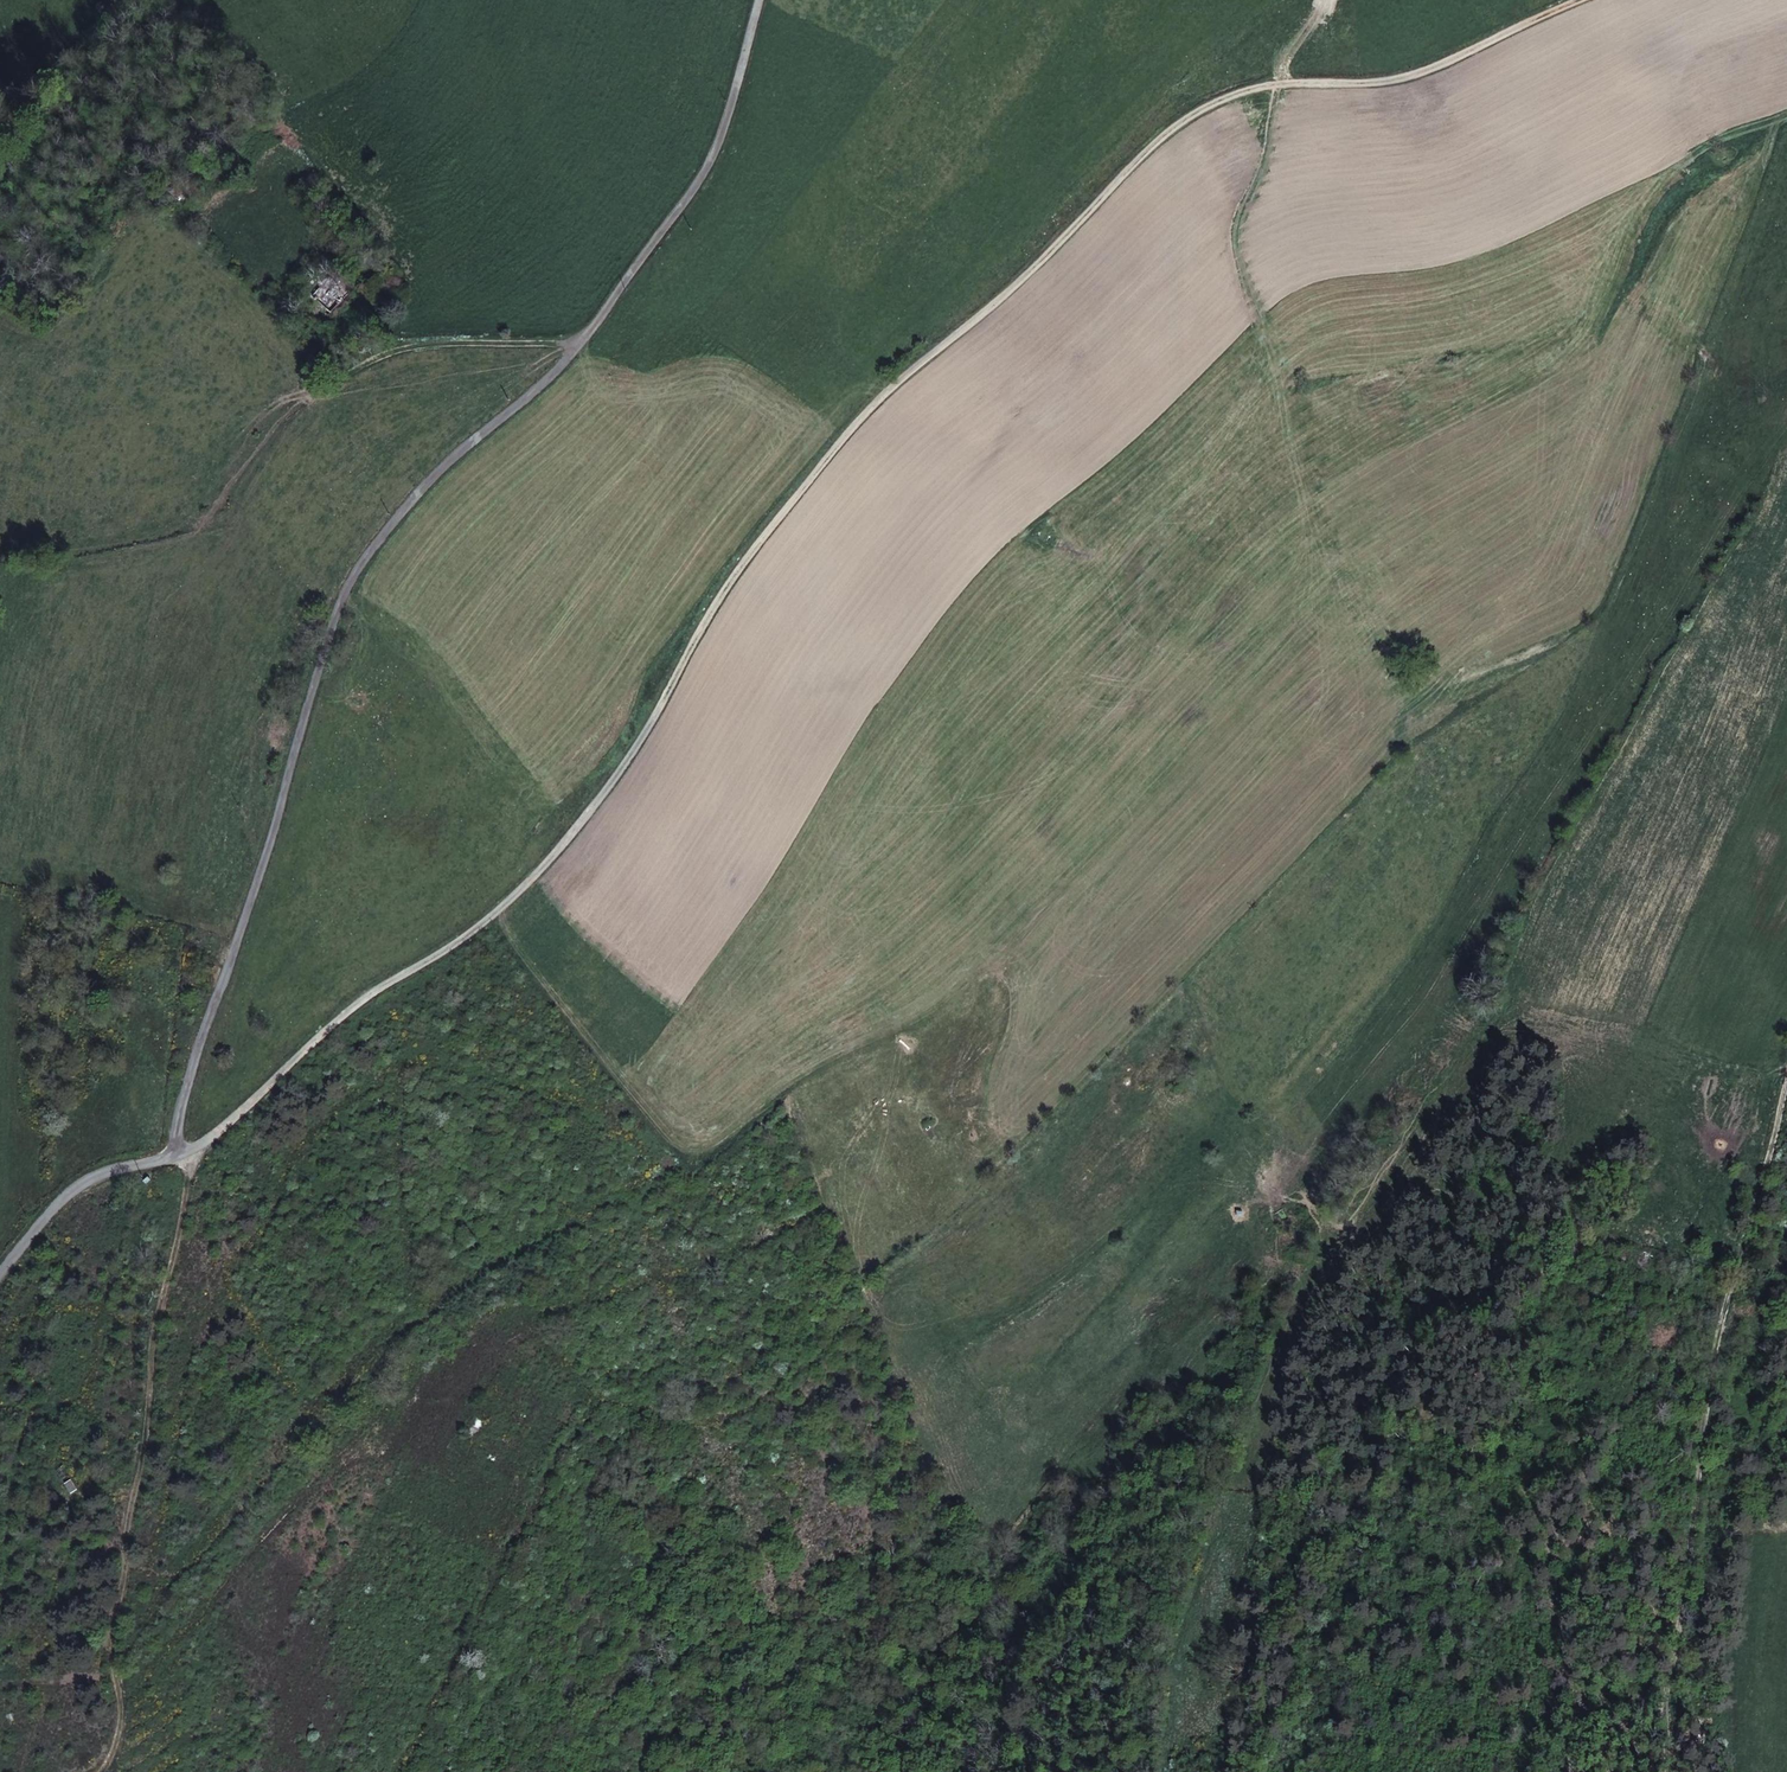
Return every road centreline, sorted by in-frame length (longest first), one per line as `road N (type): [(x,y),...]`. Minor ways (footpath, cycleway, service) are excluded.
road 1 (track): [(1592,0),(1408,79),(1276,86),(1227,98),(1174,132),(1030,276),(853,432),(740,572),(646,738),(543,872),(467,938),(359,1005),(207,1141),(178,1157)]
road 2 (track): [(767,0),(740,102),(699,188),(589,343),(448,465),(345,586),(239,948),(194,1049),(178,1157)]
road 3 (track): [(1599,1771),(1649,1725),(1668,1674),(1692,1582),(1717,1356),(1755,1276),(1786,1089)]
road 4 (unclassified): [(178,1157),(82,1187),(0,1277)]

